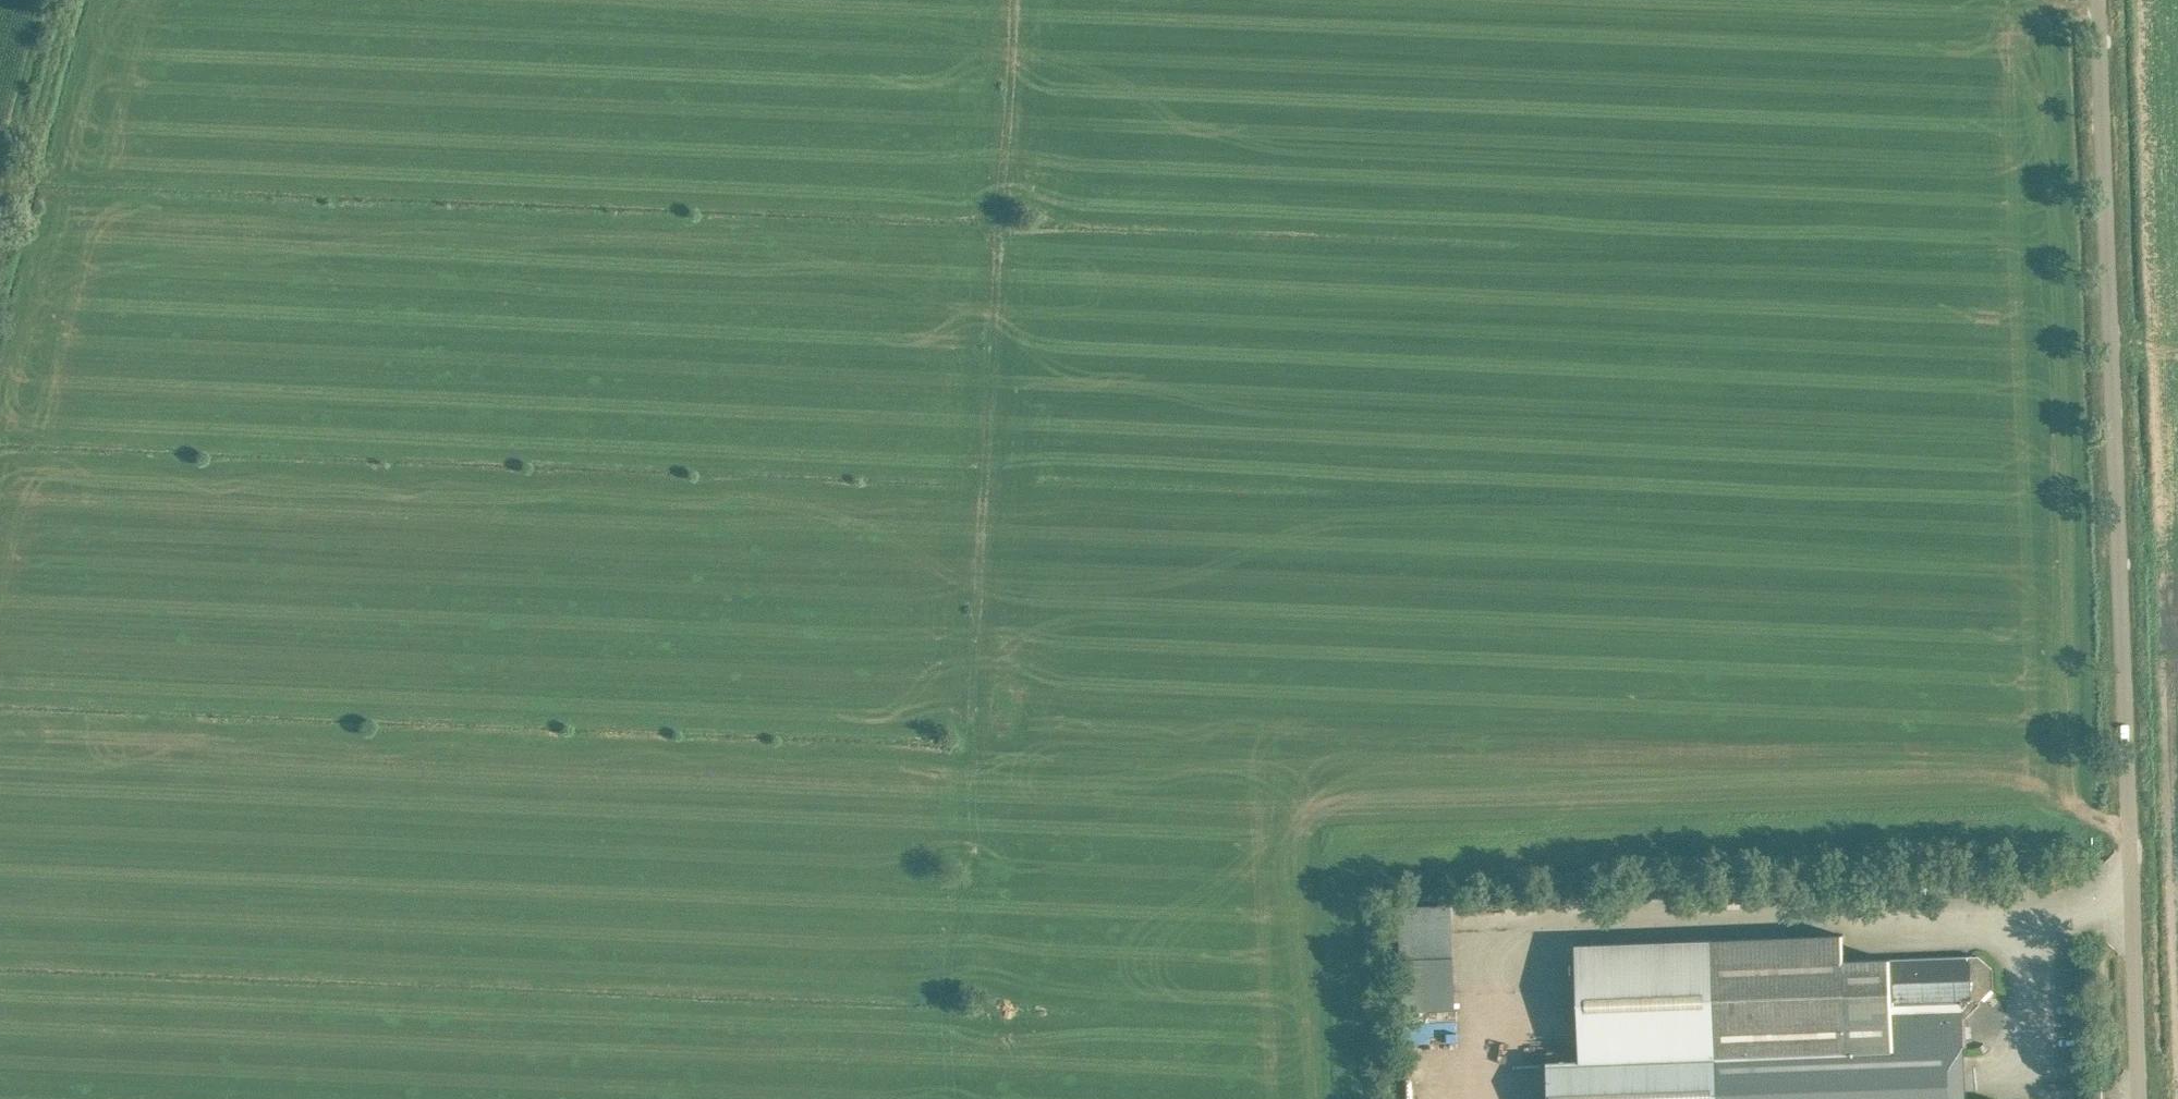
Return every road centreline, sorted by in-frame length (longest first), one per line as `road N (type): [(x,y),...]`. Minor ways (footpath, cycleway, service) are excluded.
road 1 (unclassified): [(2140,1098),(2098,0)]
road 2 (track): [(68,0),(0,265)]

